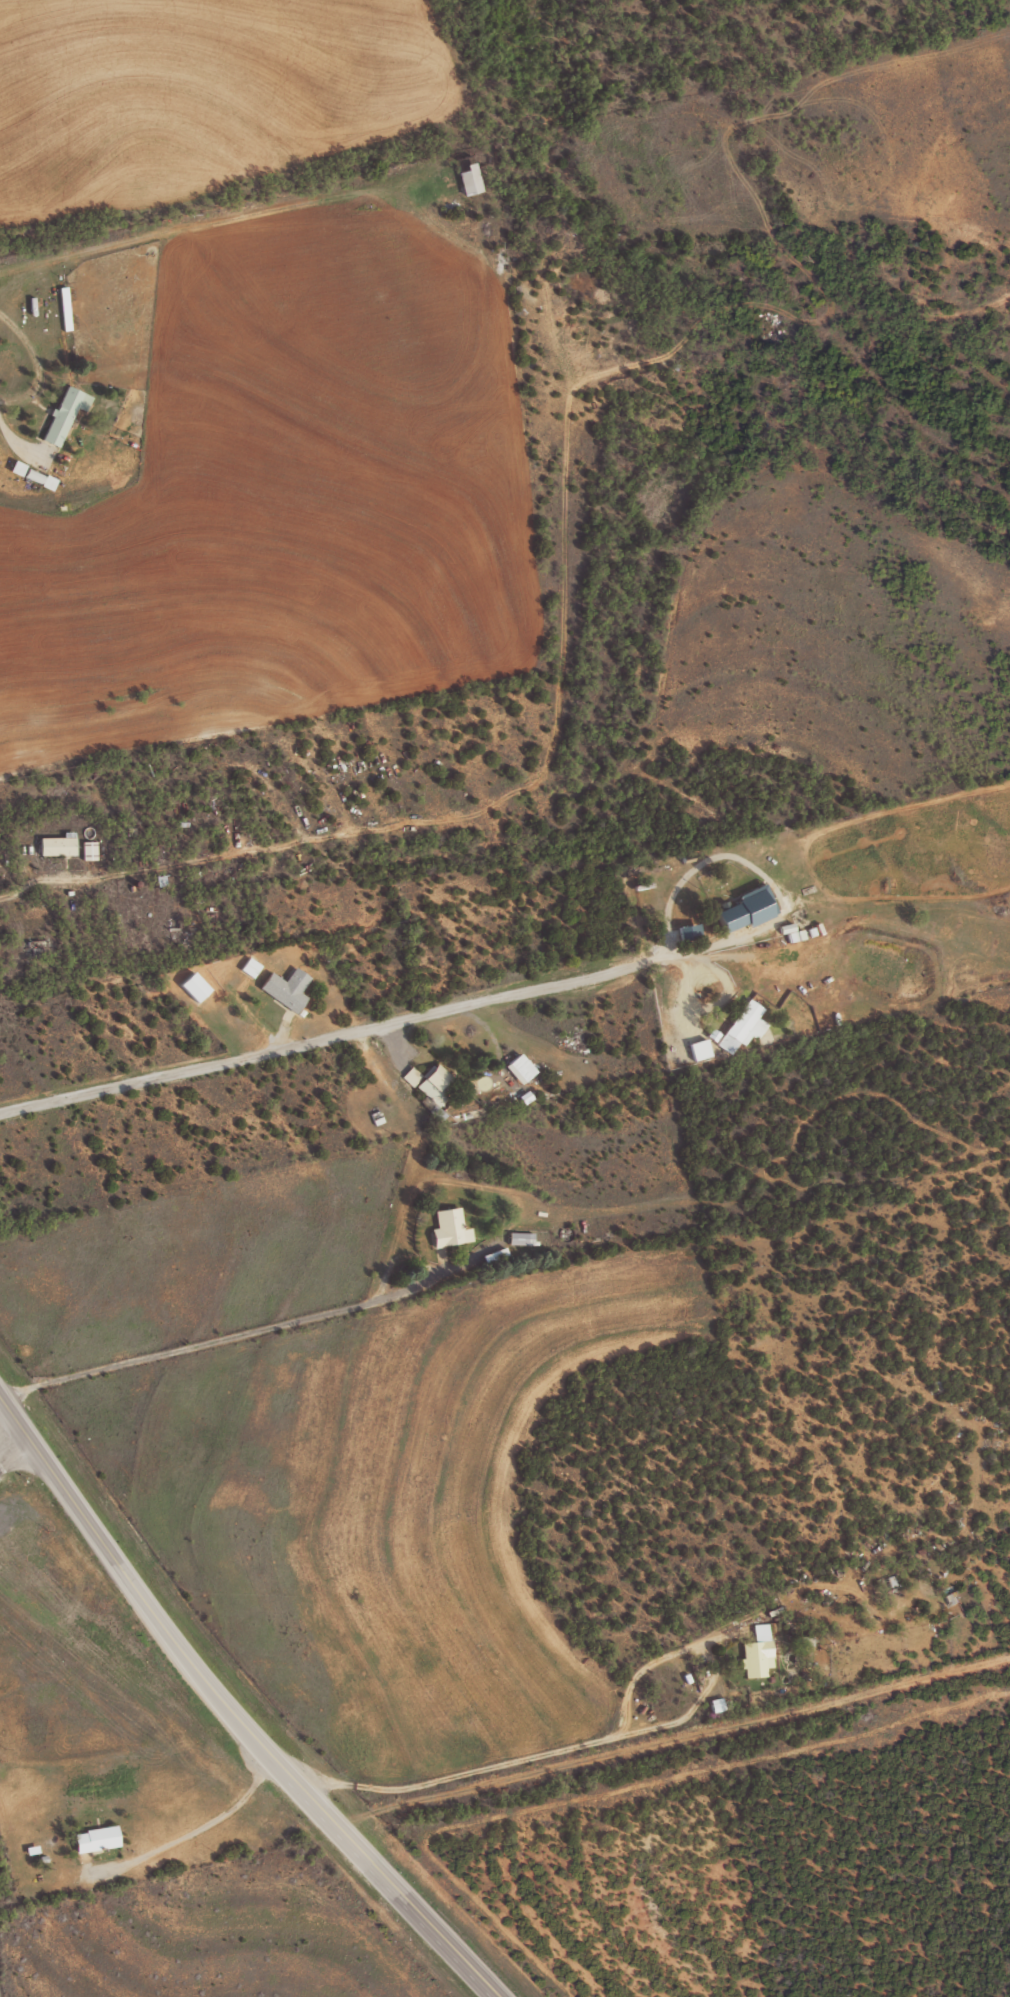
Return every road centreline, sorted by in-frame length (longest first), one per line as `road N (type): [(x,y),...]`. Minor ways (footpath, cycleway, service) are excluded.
road 1 (primary): [(497,1996),(150,1614),(0,1406)]

